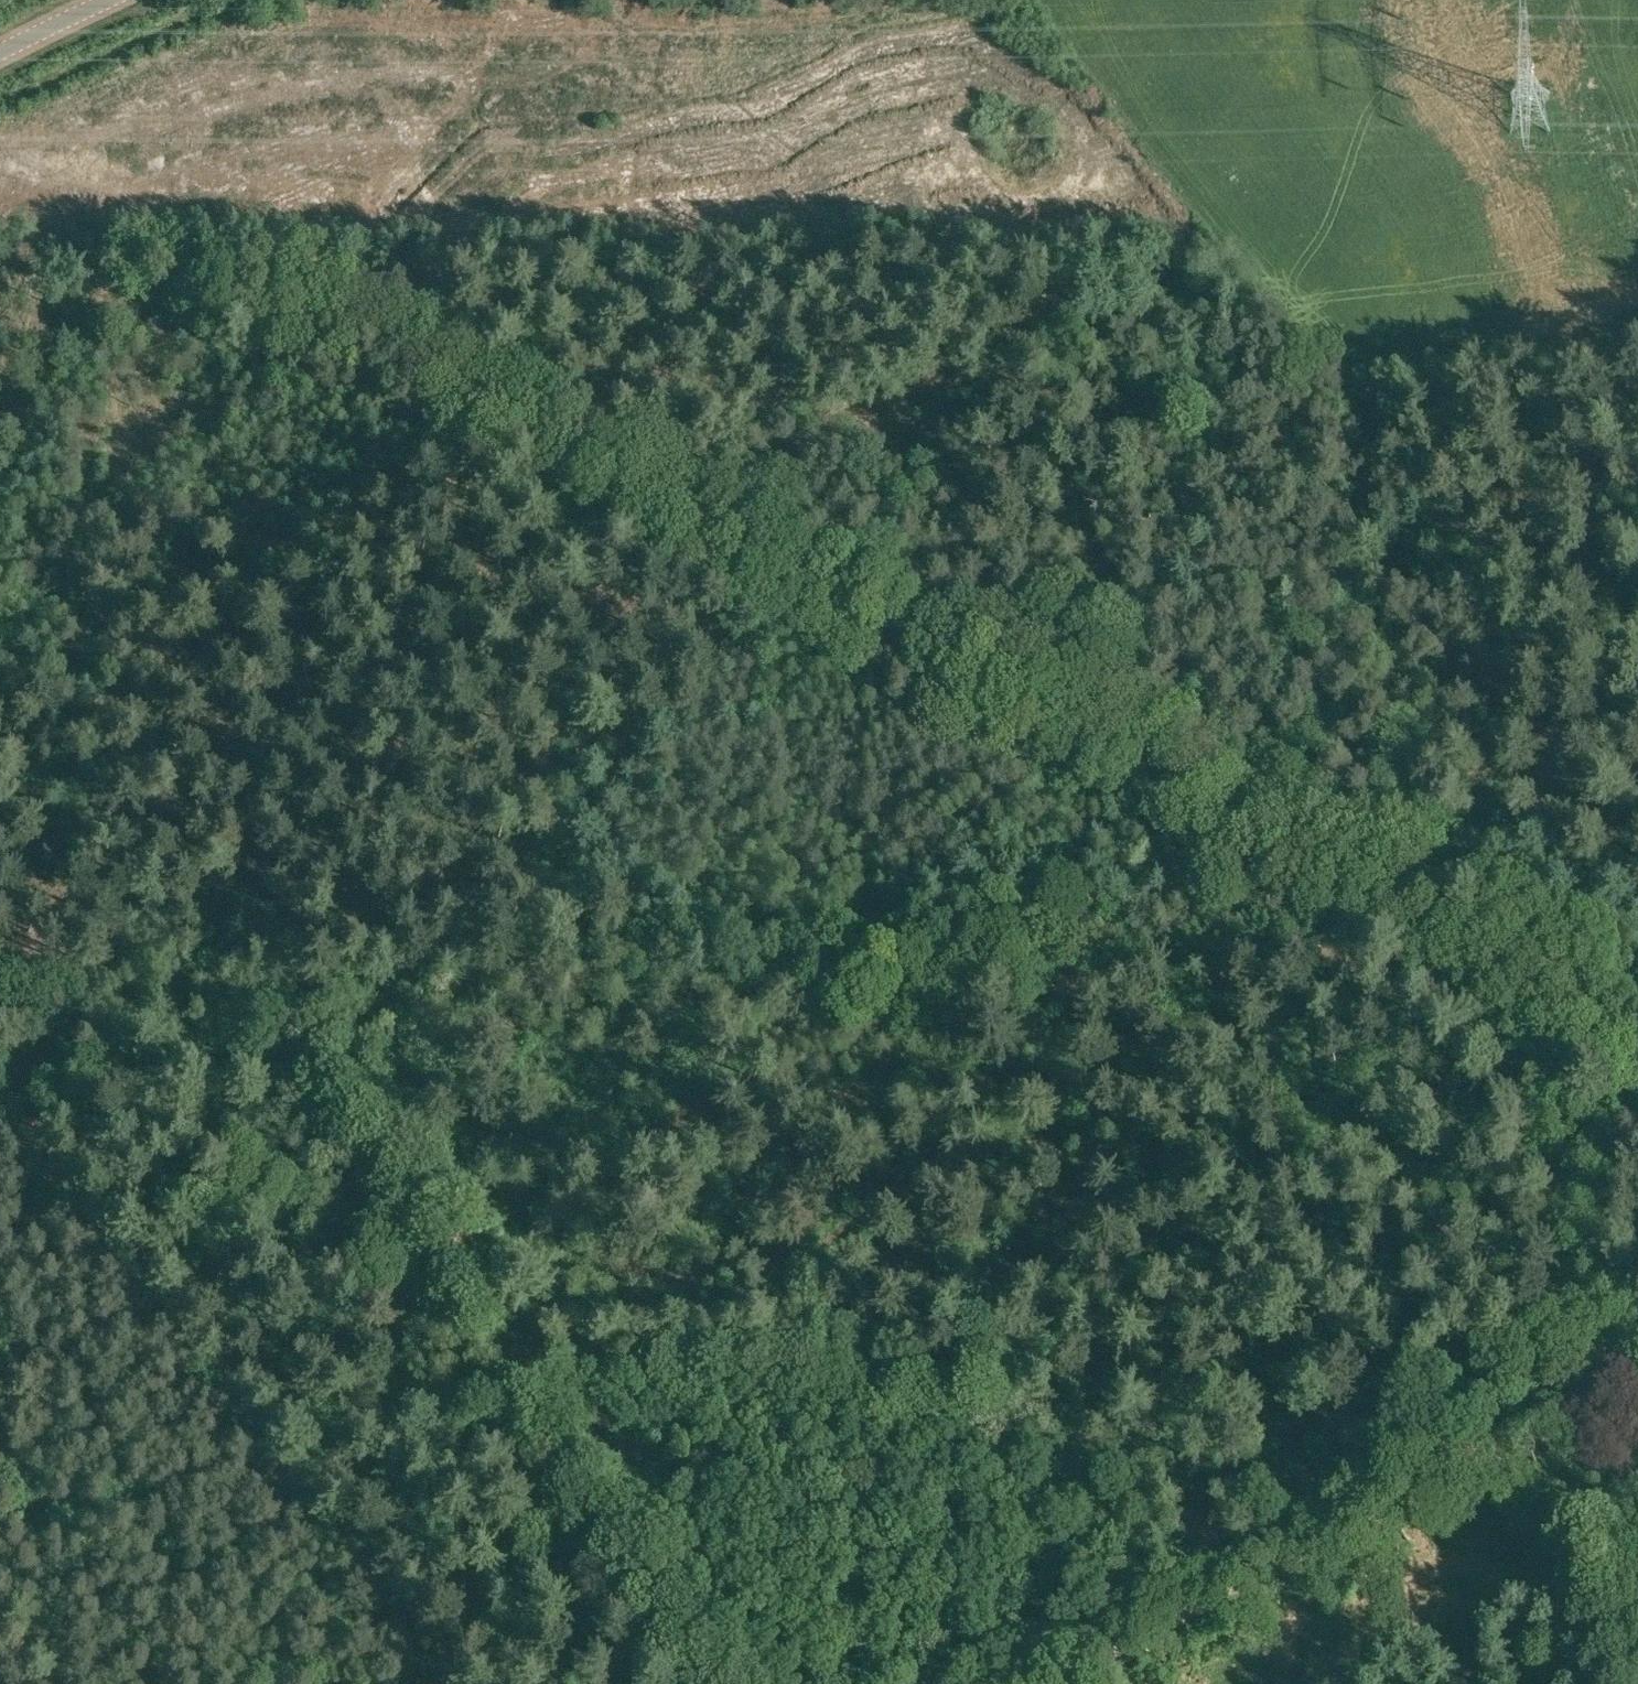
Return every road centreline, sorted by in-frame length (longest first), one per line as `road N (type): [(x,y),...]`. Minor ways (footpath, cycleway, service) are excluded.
road 1 (track): [(1043,1683),(1637,1380)]
road 2 (secondary): [(0,65),(129,0)]

